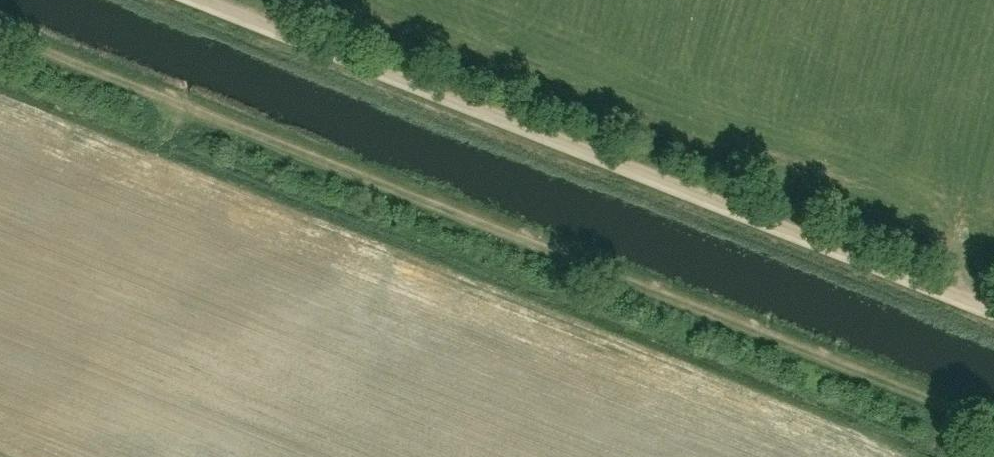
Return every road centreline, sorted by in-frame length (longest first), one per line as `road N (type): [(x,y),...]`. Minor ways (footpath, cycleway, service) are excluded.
road 1 (track): [(0,35),(582,253),(951,405)]
road 2 (track): [(993,308),(206,0)]

